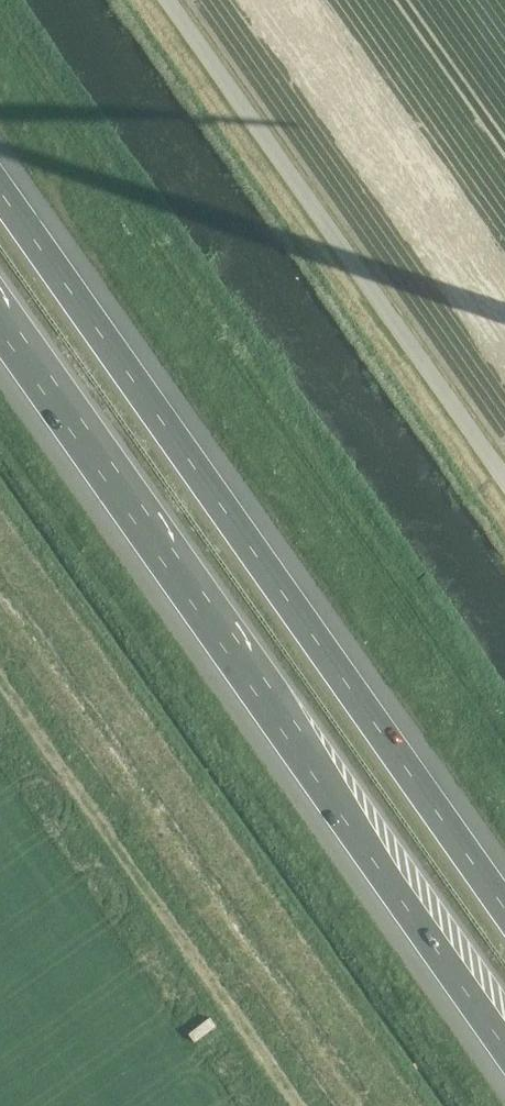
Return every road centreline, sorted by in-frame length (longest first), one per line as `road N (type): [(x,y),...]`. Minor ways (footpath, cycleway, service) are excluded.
road 1 (motorway): [(504,902),(0,188)]
road 2 (motorway): [(0,315),(504,1029)]
road 3 (unclassified): [(387,1105),(0,552)]

